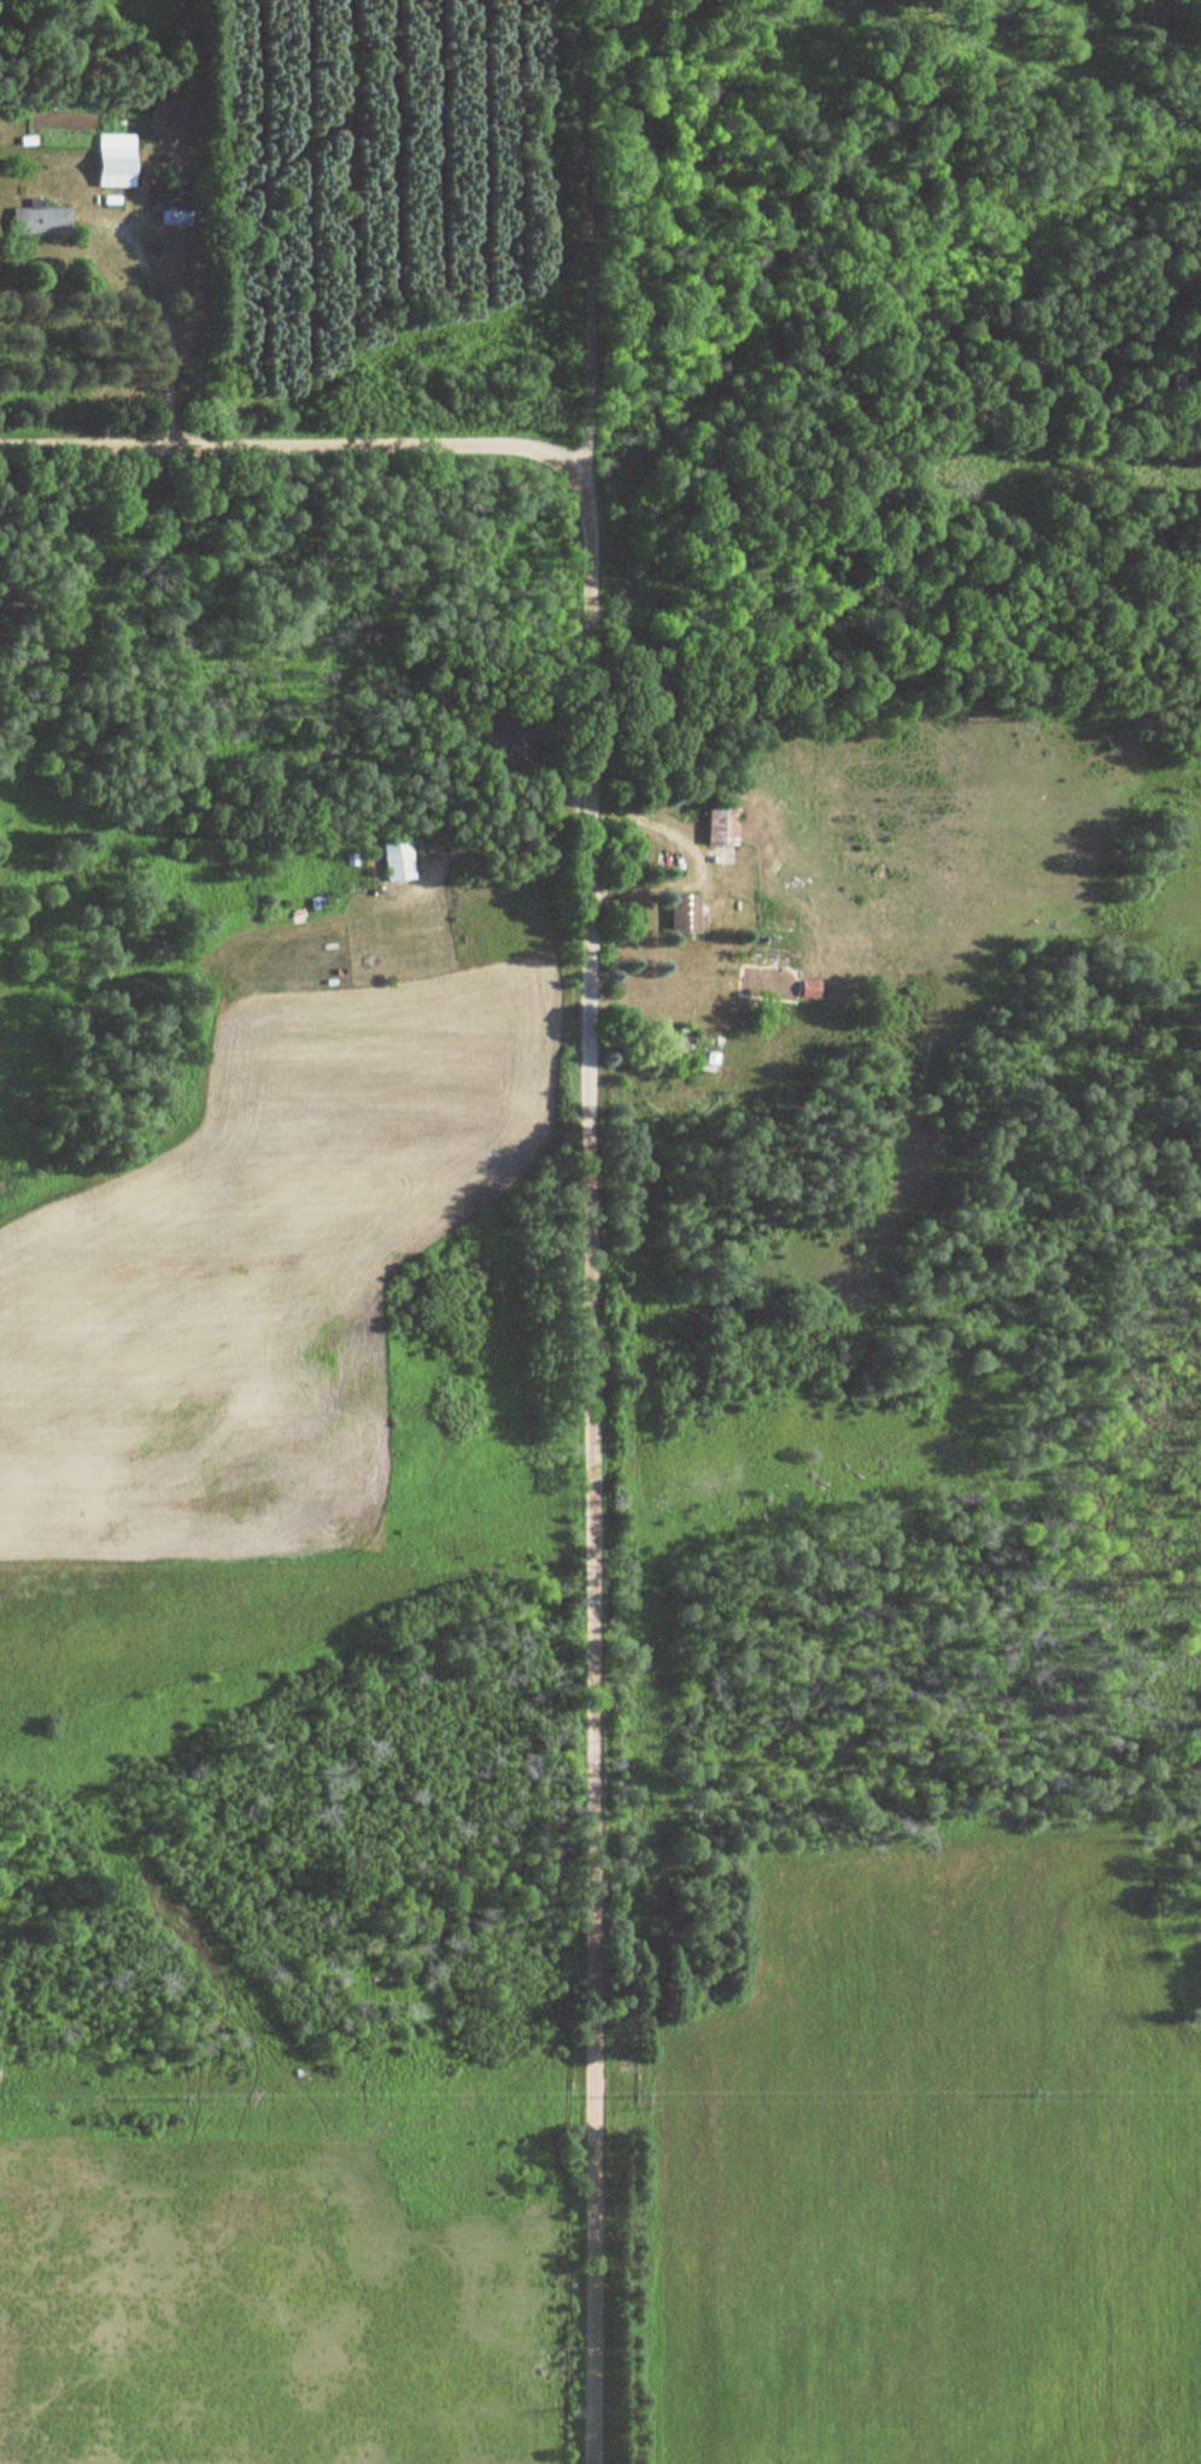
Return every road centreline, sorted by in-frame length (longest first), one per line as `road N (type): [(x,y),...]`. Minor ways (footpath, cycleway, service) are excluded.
road 1 (residential): [(594,2463),(585,474)]
road 2 (residential): [(585,474),(550,453),(511,446),(0,444)]
road 3 (track): [(585,474),(580,0)]

